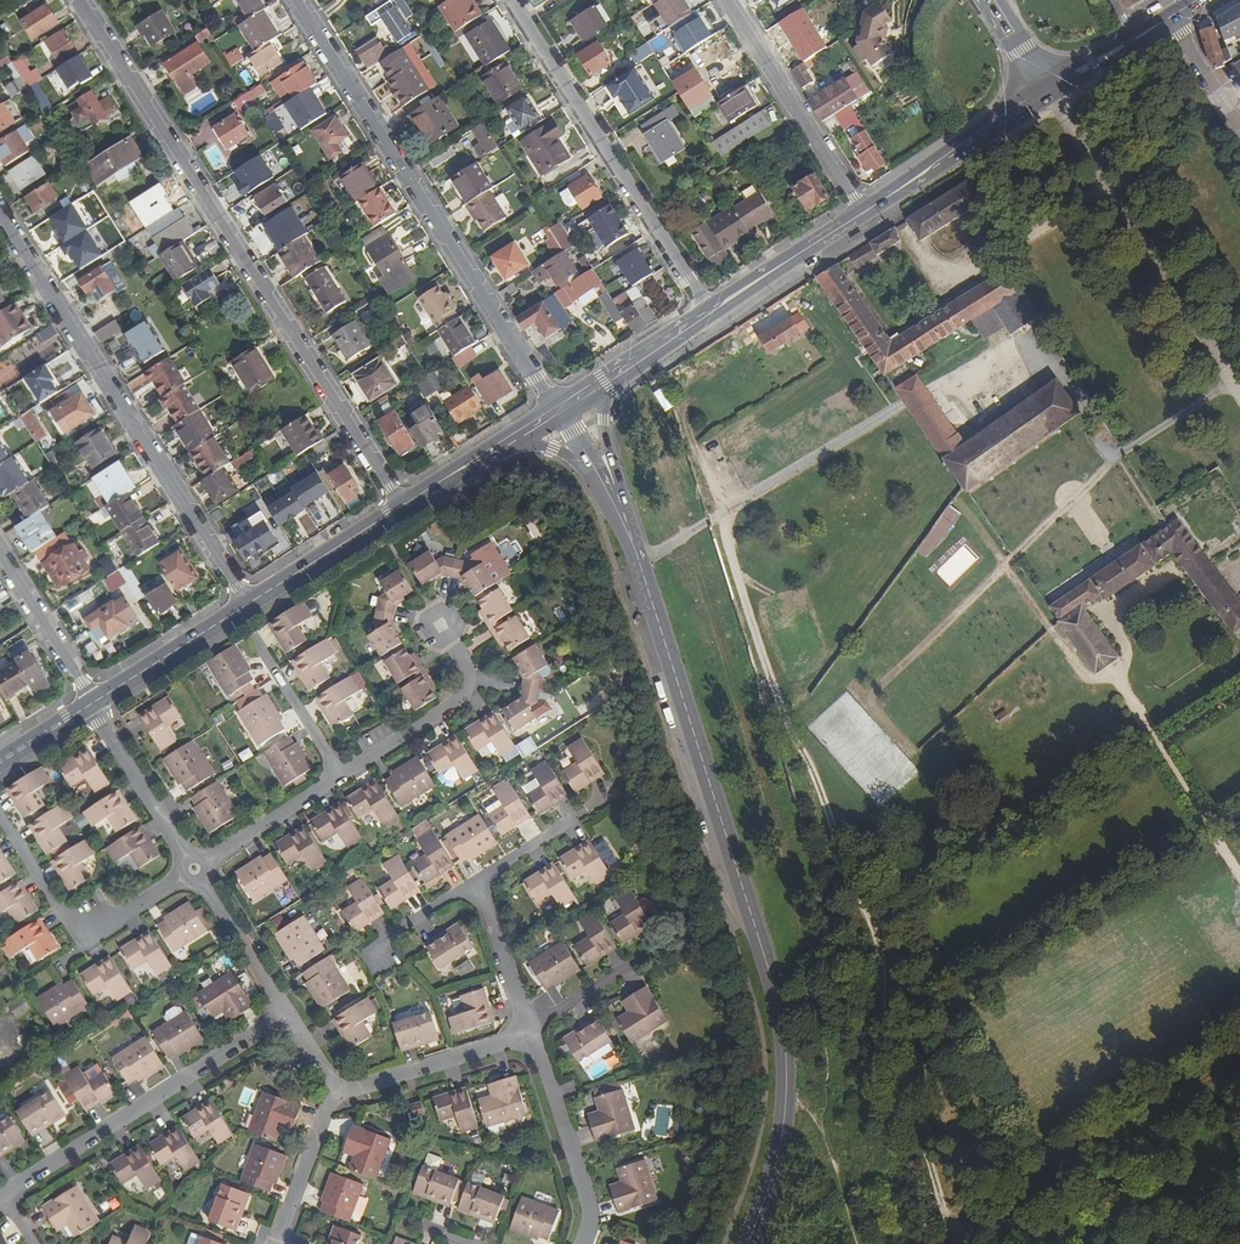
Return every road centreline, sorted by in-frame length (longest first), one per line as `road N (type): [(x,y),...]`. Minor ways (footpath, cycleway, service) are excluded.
road 1 (tertiary): [(748,1243),(784,1117),(769,980),(640,563),(606,490)]
road 2 (residential): [(80,0),(403,508)]
road 3 (residential): [(557,411),(297,0)]
road 4 (residential): [(247,605),(0,213)]
road 5 (residential): [(513,0),(712,312)]
road 6 (residential): [(5,1194),(290,1023)]
road 7 (residential): [(0,814),(81,939),(195,869)]
road 8 (residential): [(864,214),(728,0)]
road 9 (residential): [(342,775),(454,707),(469,688),(470,666),(442,622)]
road 10 (secondary): [(864,214),(1046,91)]
road 11 (residential): [(580,1243),(584,1205),(530,1039)]
road 12 (residential): [(530,1039),(340,1092)]
road 13 (residential): [(195,869),(94,703)]
road 14 (residential): [(342,775),(237,612)]
road 15 (secondary): [(247,605),(403,508)]
road 16 (residential): [(290,1023),(195,869)]
road 17 (secondary): [(712,312),(864,214)]
road 18 (residential): [(0,555),(94,703)]
road 19 (residential): [(195,869),(342,775)]
road 20 (secondary): [(94,703),(237,612)]
road 21 (residential): [(530,1039),(479,884)]
road 22 (residential): [(281,1243),(340,1092)]
road 23 (residential): [(1170,16),(1239,134)]
road 24 (secondary): [(712,312),(599,384)]
road 25 (secondary): [(403,508),(513,438)]
road 26 (residential): [(479,884),(371,954)]
road 27 (residential): [(628,968),(530,1039)]
road 28 (residential): [(580,818),(479,884)]

